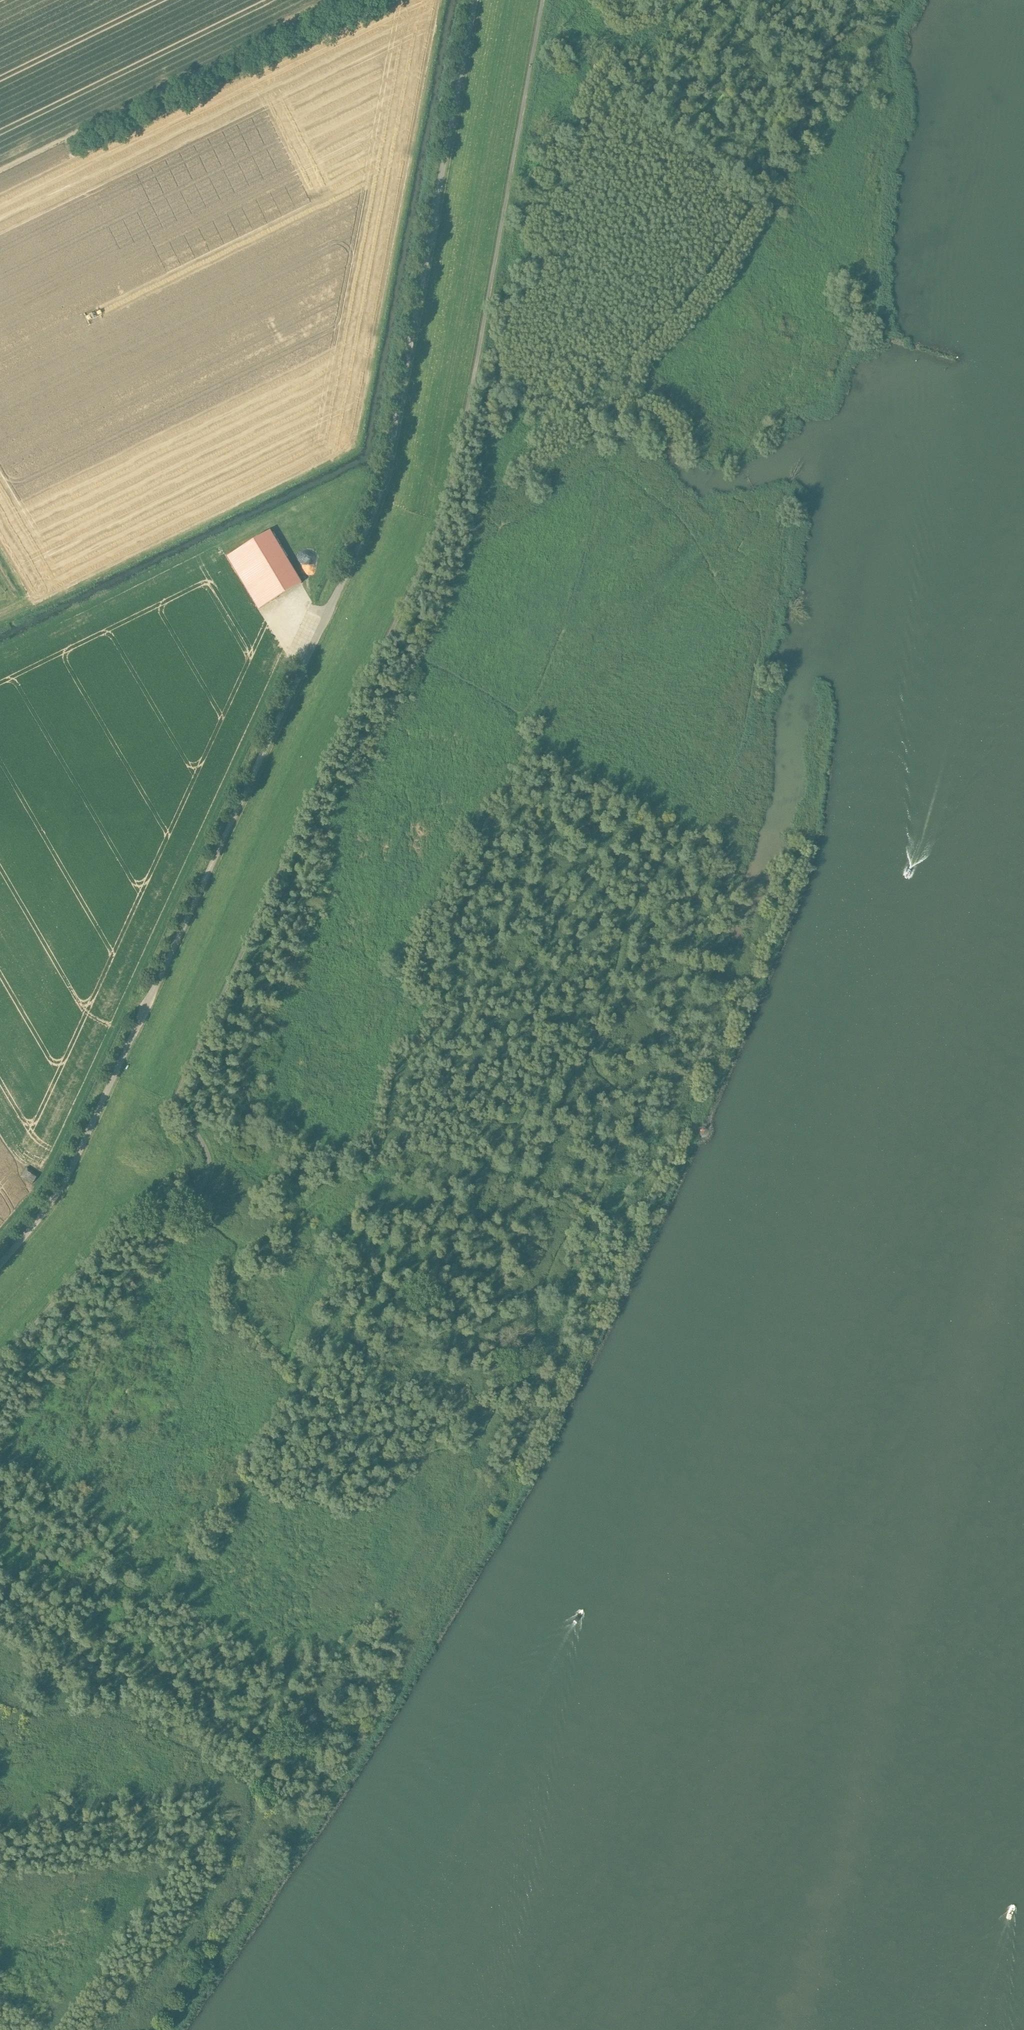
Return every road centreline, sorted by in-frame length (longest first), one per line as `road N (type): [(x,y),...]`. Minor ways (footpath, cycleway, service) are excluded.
road 1 (unclassified): [(0,1265),(46,1212),(71,1167),(369,522),(473,0)]
road 2 (track): [(76,146),(362,0)]

